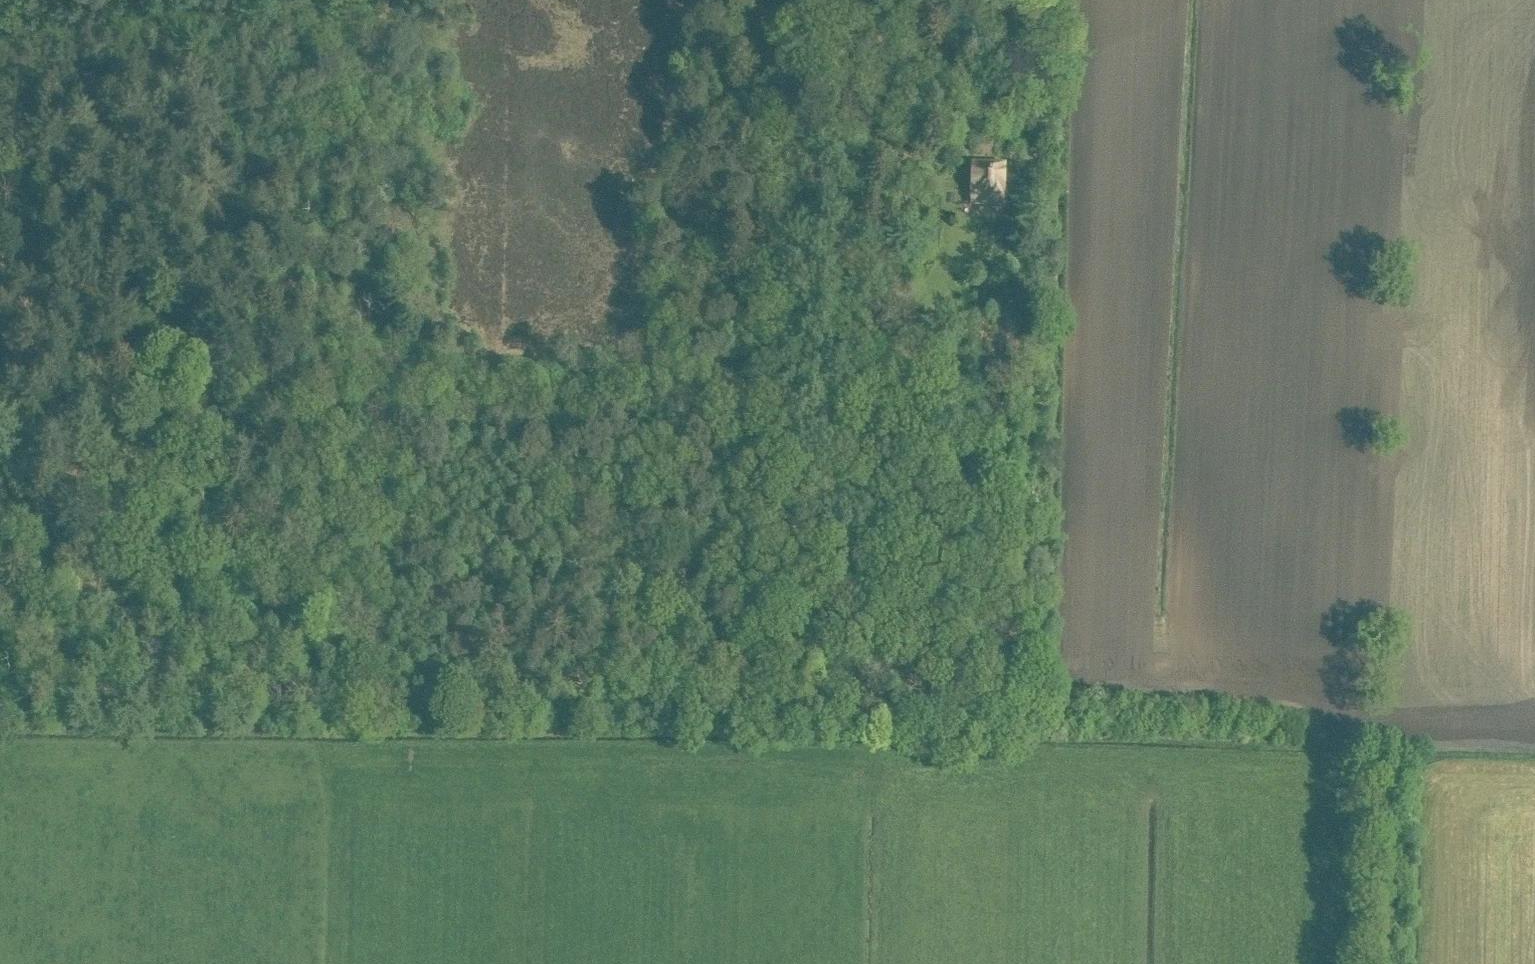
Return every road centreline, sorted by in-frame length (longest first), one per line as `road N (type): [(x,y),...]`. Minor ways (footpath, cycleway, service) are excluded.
road 1 (track): [(1034,0),(1029,184)]

